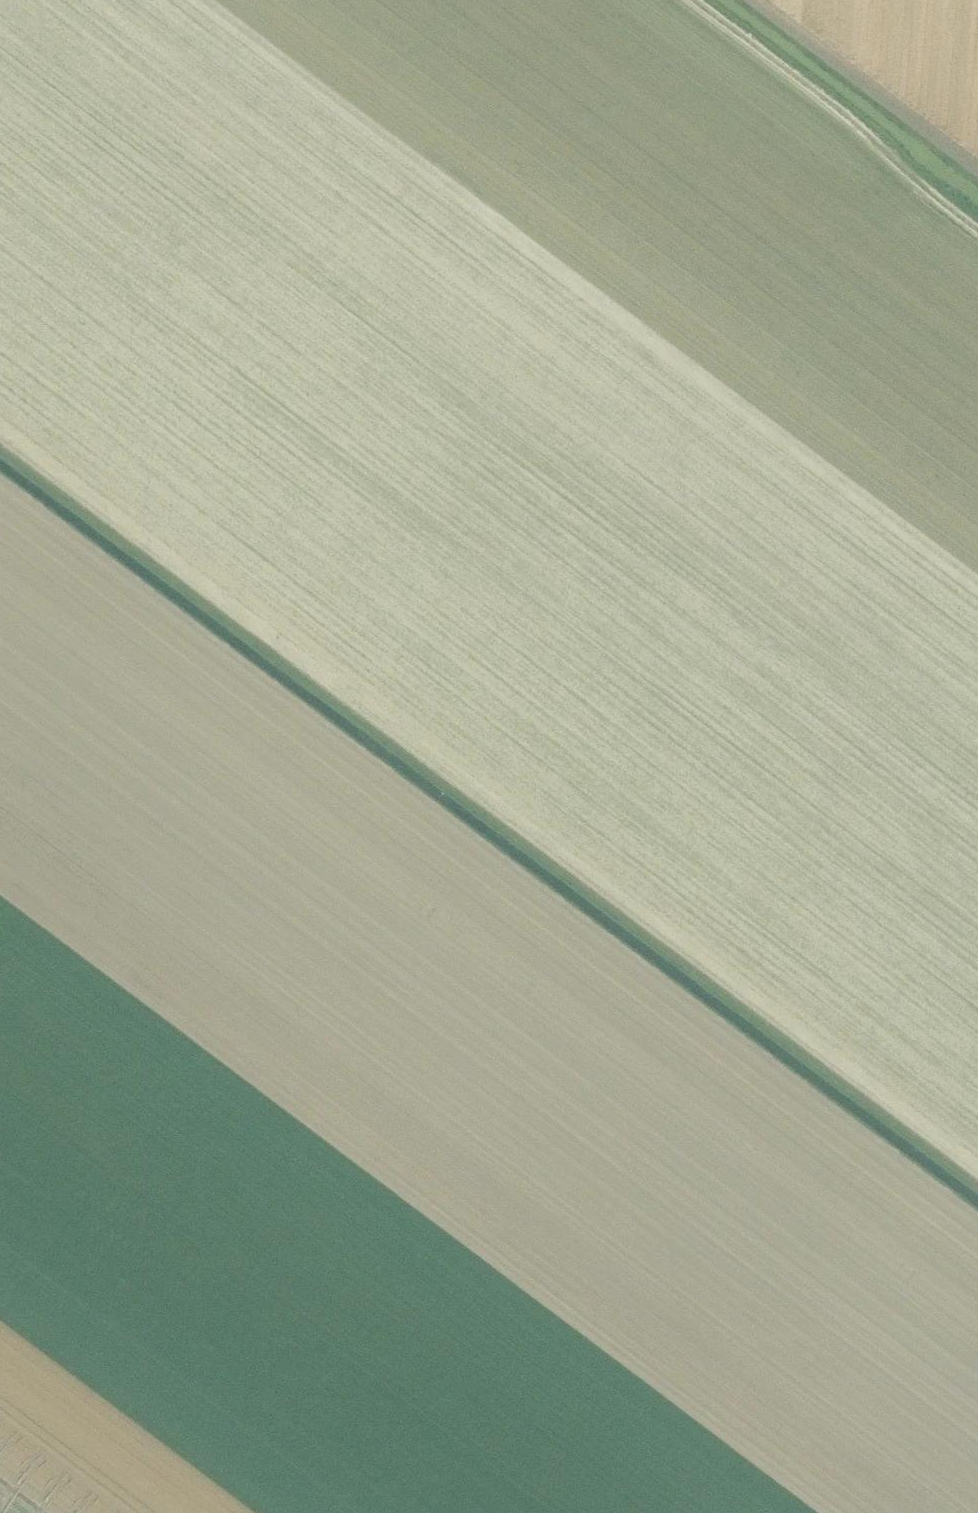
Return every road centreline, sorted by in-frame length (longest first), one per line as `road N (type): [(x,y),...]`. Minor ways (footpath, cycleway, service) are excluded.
road 1 (track): [(977,227),(700,0)]
road 2 (track): [(977,167),(758,0)]

